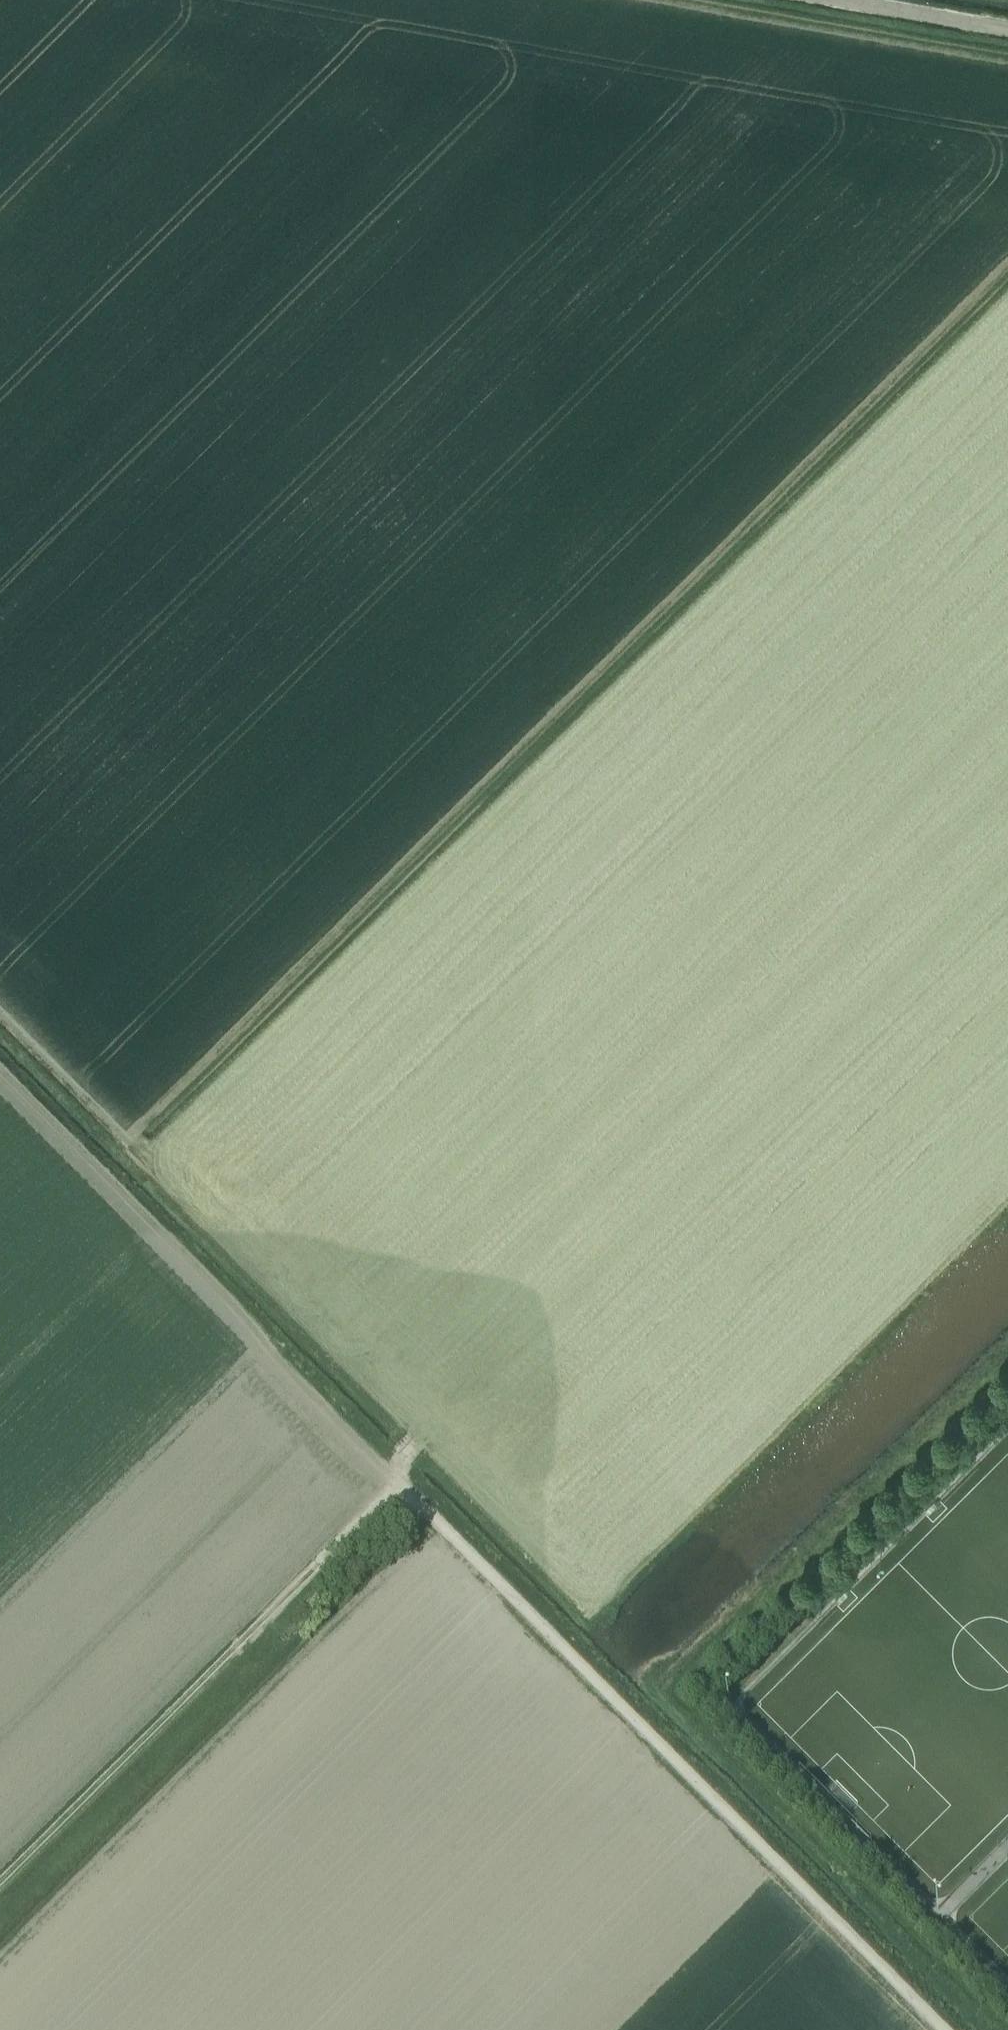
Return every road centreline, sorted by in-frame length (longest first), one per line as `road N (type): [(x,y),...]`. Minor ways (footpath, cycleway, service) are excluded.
road 1 (unclassified): [(458,1541),(944,2029)]
road 2 (tertiary): [(826,0),(1007,32)]

